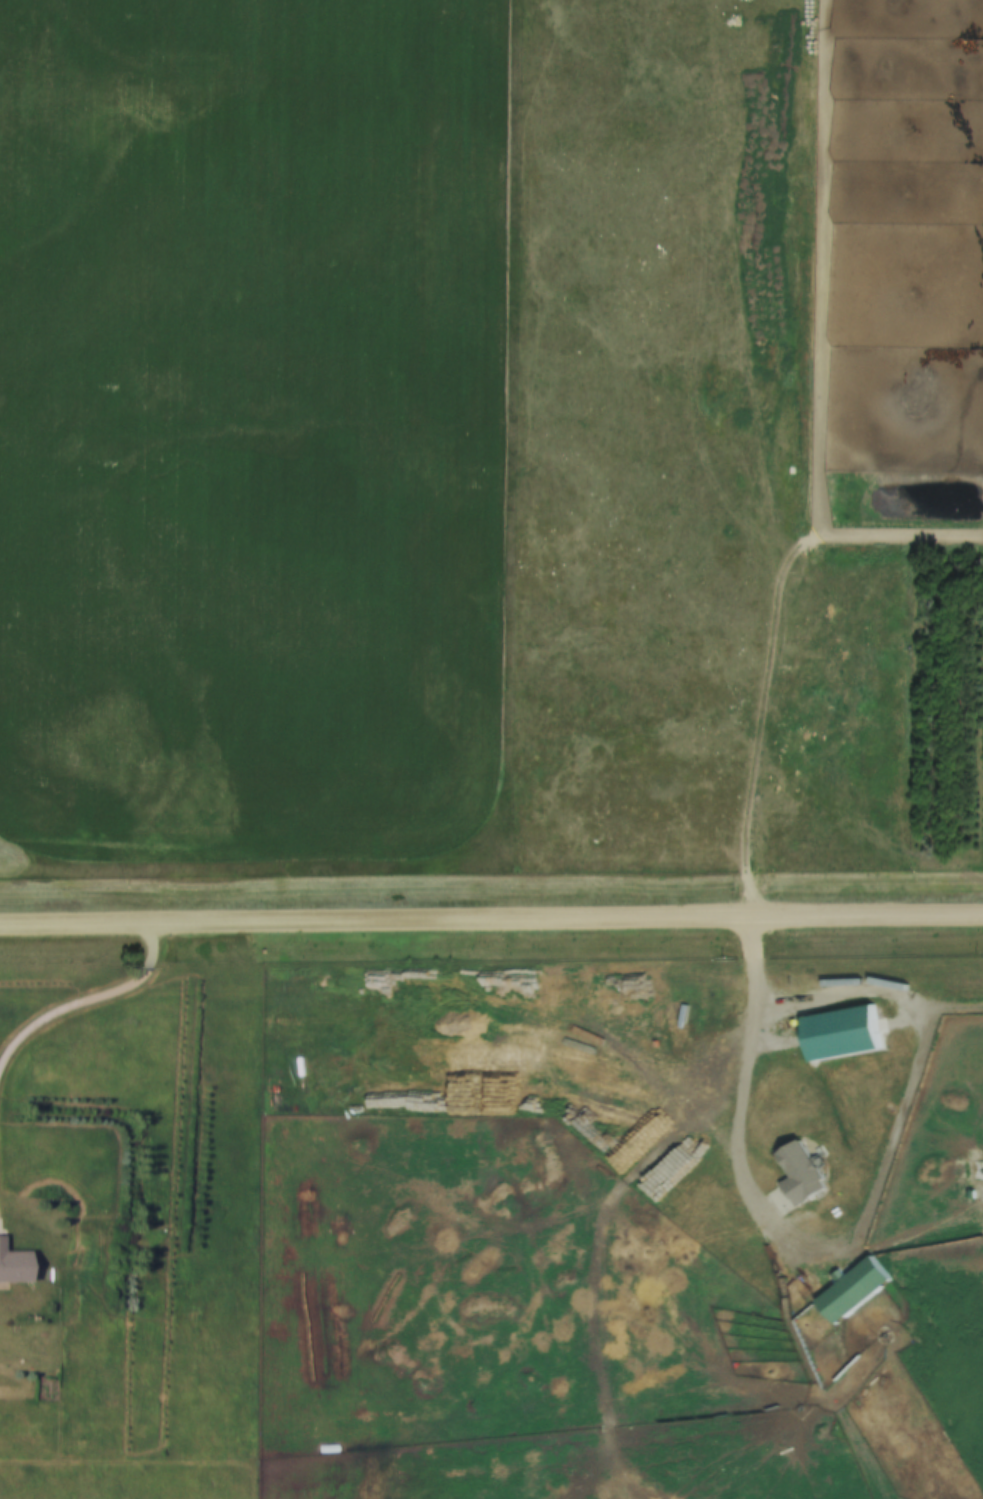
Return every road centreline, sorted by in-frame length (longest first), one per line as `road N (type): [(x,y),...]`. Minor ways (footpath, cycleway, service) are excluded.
road 1 (residential): [(0,927),(982,919)]

